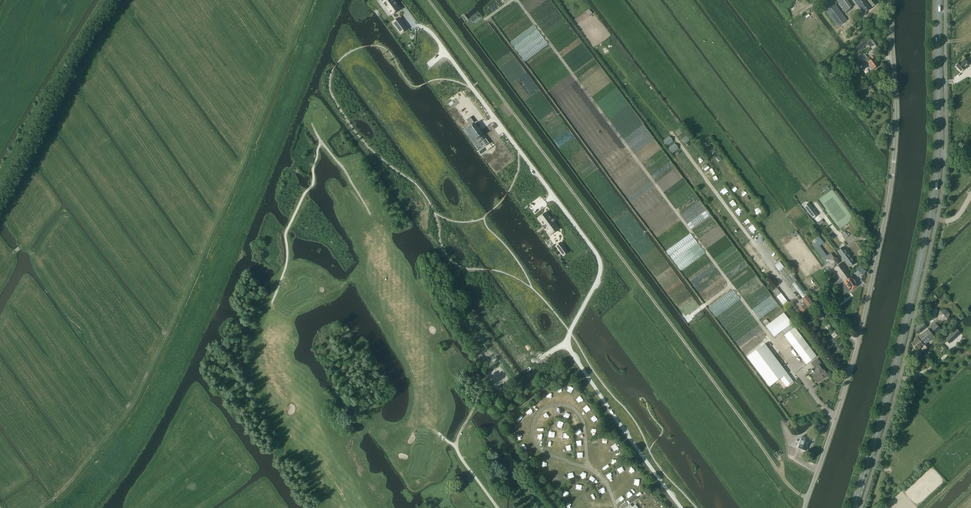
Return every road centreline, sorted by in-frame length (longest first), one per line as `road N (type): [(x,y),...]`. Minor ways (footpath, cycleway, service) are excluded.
road 1 (unclassified): [(682,507),(571,351),(571,329),(597,282),(599,258),(426,26)]
road 2 (track): [(807,499),(782,476),(486,76)]
road 3 (unclassified): [(804,507),(848,381),(888,203),(897,112),(892,0)]
road 4 (secondary): [(854,507),(935,192),(939,0)]
road 5 (track): [(778,349),(517,0)]
road 6 (track): [(370,214),(321,141),(315,184),(286,231),(273,301)]

